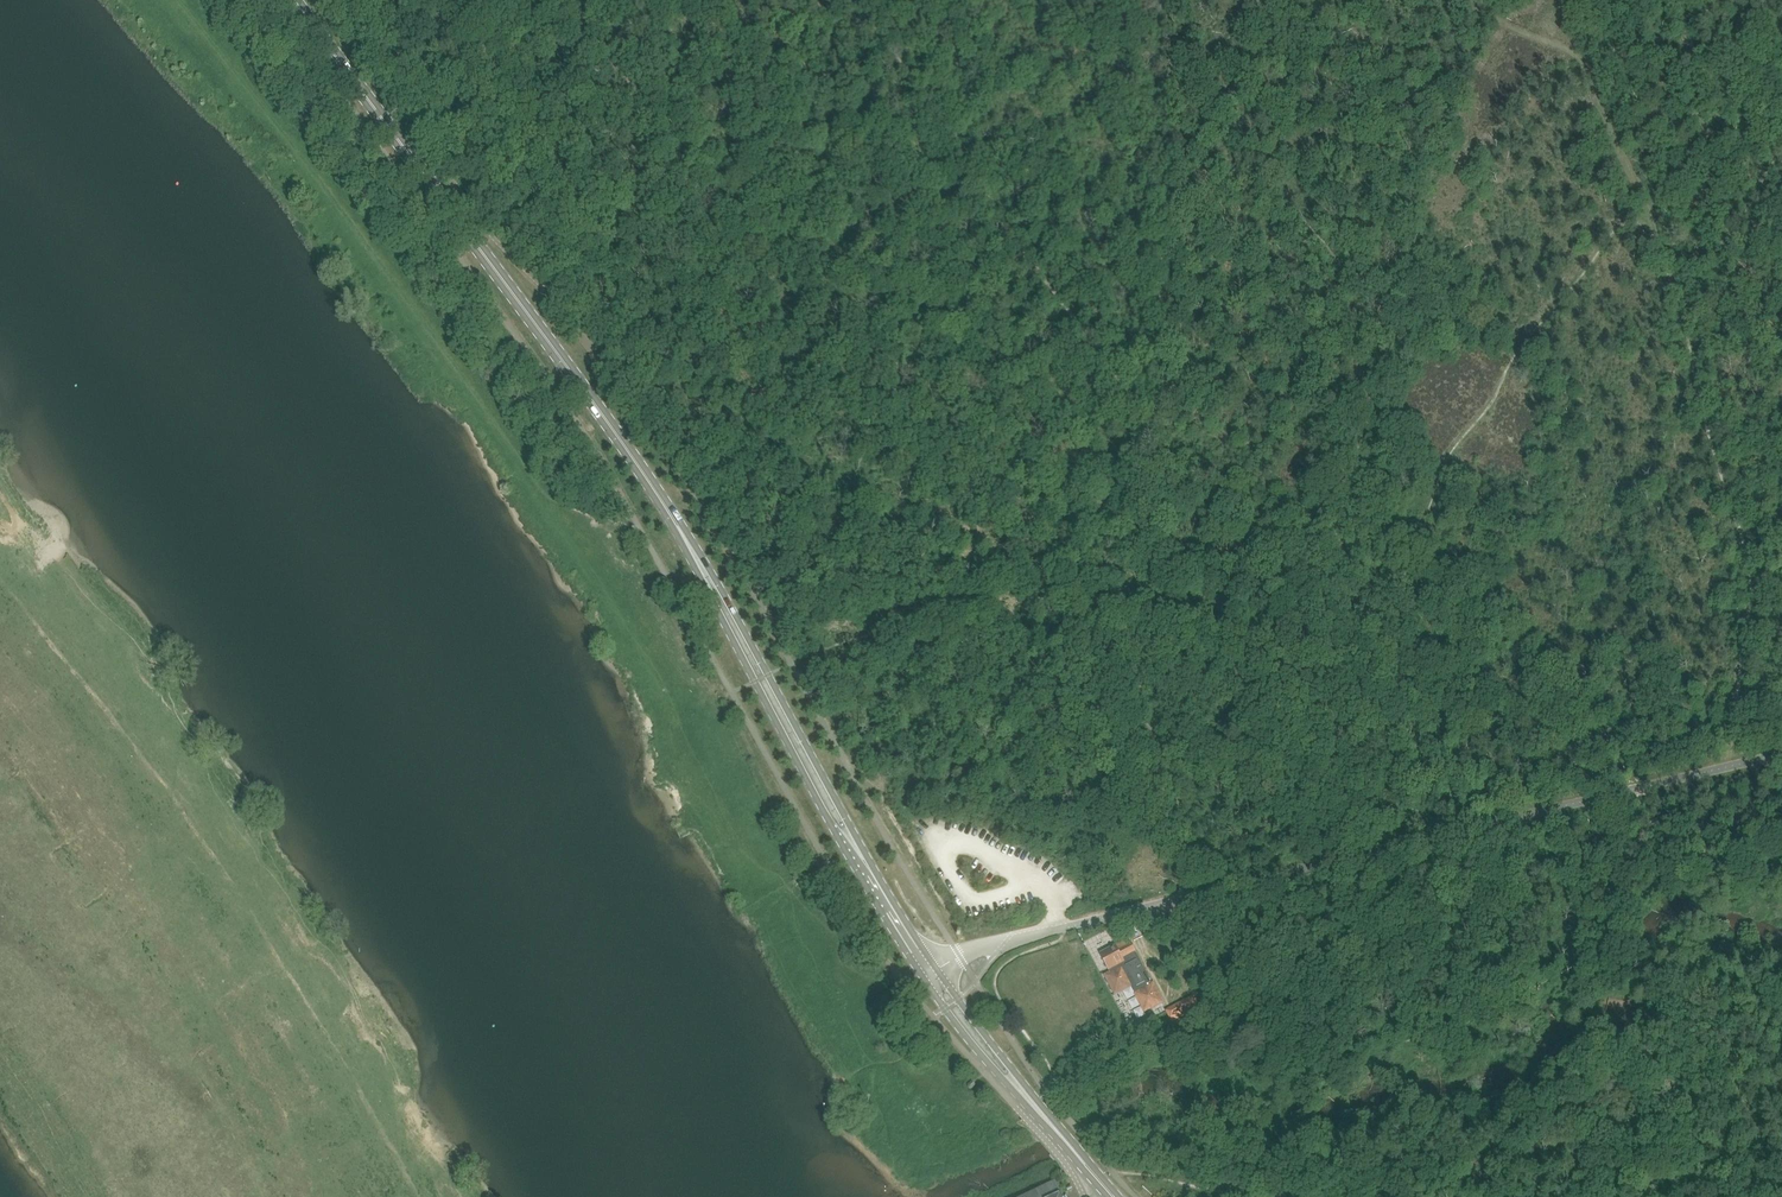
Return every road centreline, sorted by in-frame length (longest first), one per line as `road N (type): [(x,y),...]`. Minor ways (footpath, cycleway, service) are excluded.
road 1 (primary): [(931,973),(880,896),(702,567),(298,0)]
road 2 (track): [(163,0),(324,202),(386,308),(556,502)]
road 3 (primary): [(1115,1196),(931,973)]
road 4 (track): [(1115,1174),(1261,1196)]
road 5 (unclassified): [(931,973),(980,949),(1061,928)]

